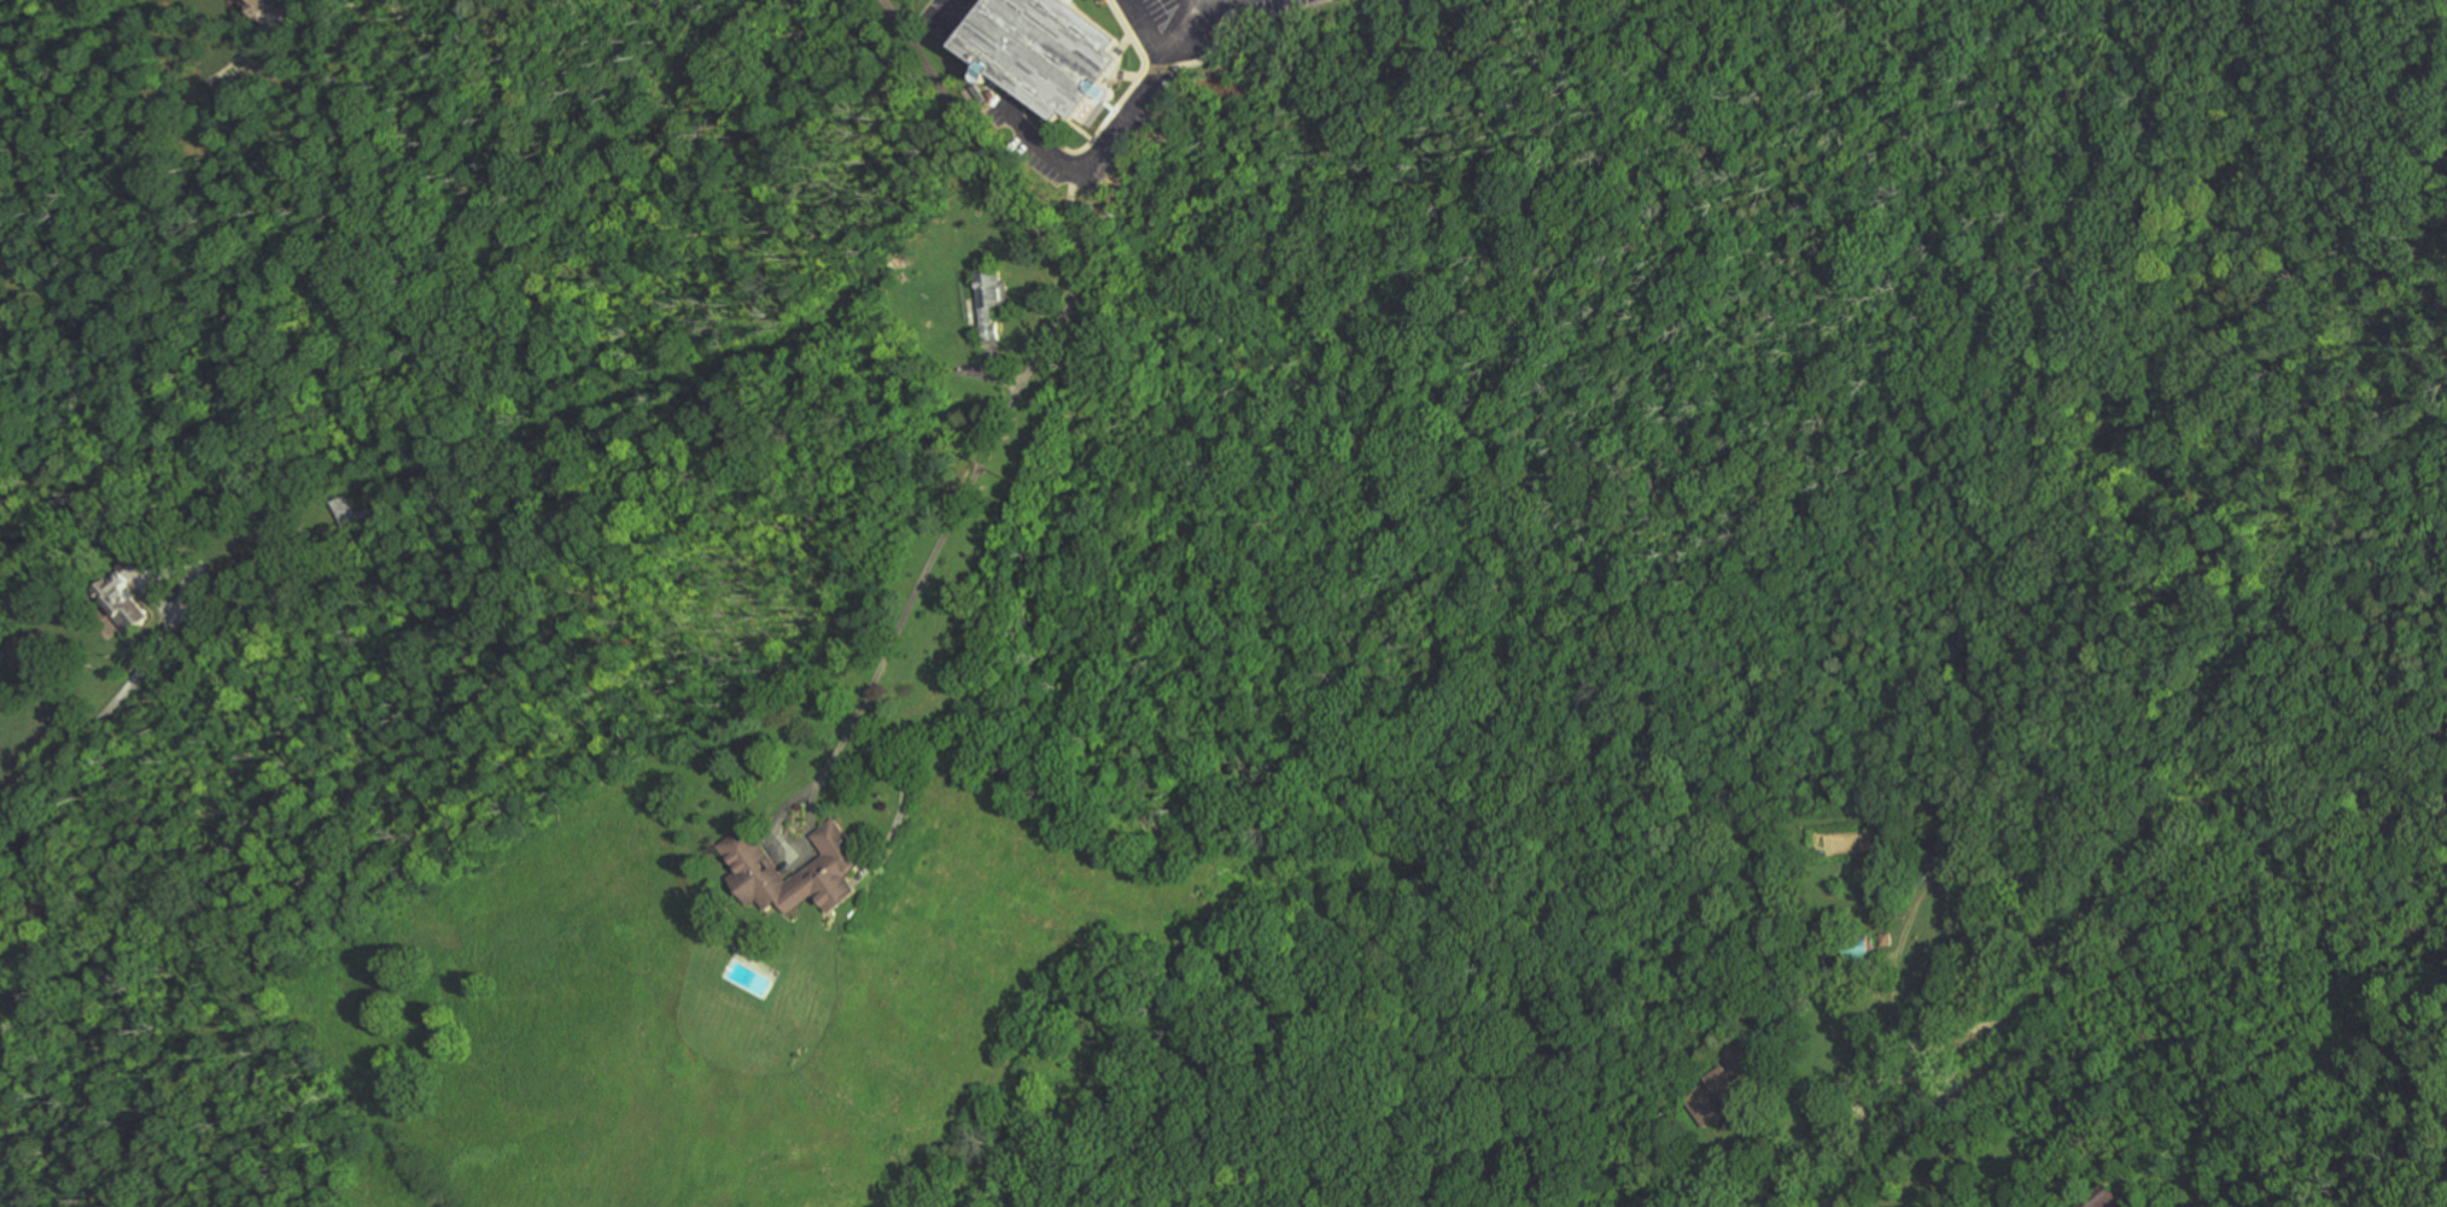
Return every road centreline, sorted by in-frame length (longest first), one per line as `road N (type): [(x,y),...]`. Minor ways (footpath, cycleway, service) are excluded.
road 1 (residential): [(884,0),(979,147),(1070,266),(1076,295),(995,438),(868,702)]
road 2 (residential): [(1824,1206),(2022,1056),(2446,883)]

